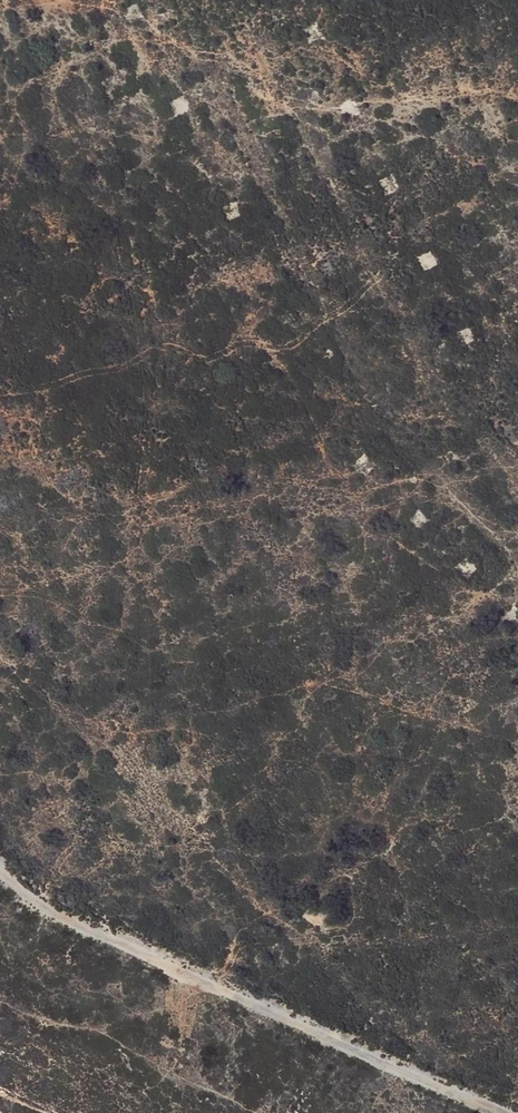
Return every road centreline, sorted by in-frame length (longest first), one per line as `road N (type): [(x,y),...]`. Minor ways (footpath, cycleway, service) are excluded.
road 1 (track): [(0,874),(32,903),(499,1112)]

